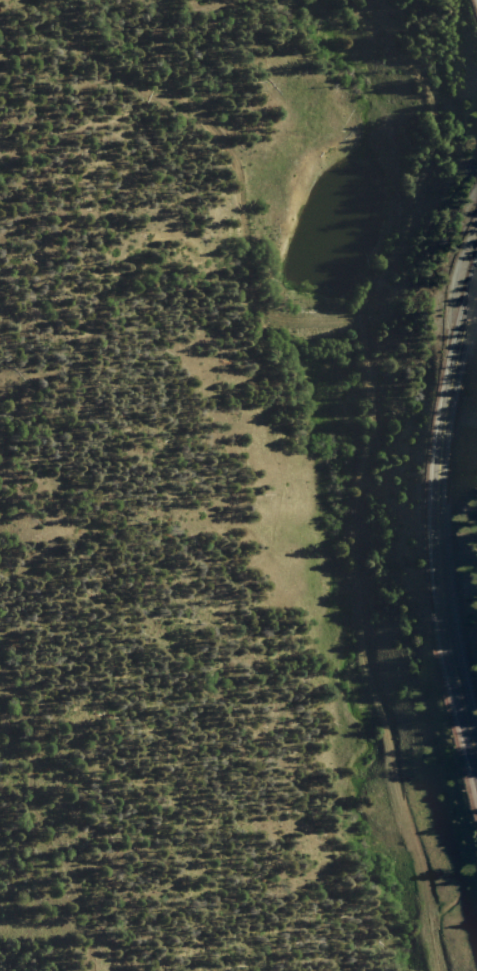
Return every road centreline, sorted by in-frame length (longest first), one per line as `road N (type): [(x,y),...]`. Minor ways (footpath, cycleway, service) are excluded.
road 1 (track): [(437,970),(420,862),(362,664),(353,534),(372,421),(362,323),(413,204),(435,113),(362,0)]
road 2 (track): [(5,399),(69,405),(117,389),(140,314),(191,272),(230,280),(284,322),(362,323)]
road 3 (secondary): [(476,303),(451,474),(451,581),(476,725)]

